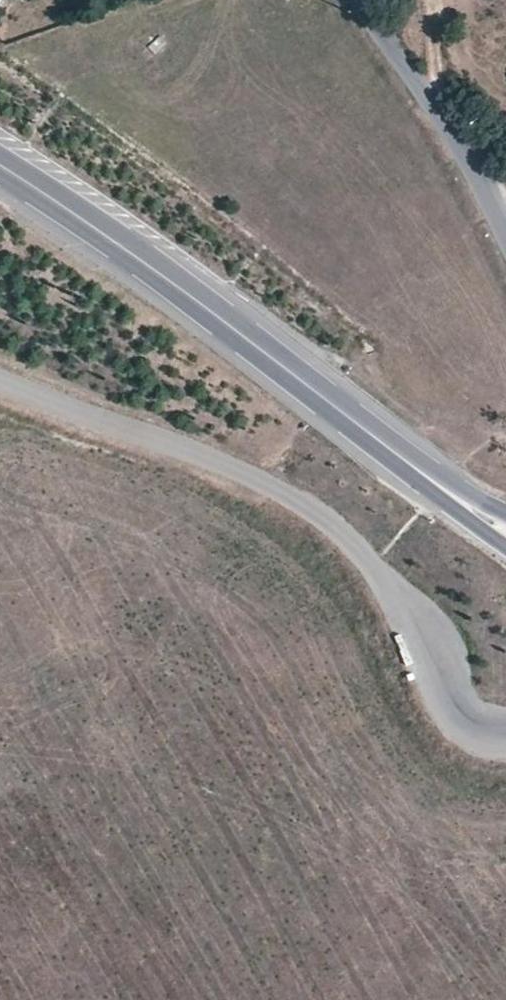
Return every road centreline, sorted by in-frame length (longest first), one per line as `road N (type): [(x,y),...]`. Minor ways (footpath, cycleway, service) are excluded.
road 1 (tertiary): [(0,168),(453,496)]
road 2 (residential): [(505,230),(364,0)]

